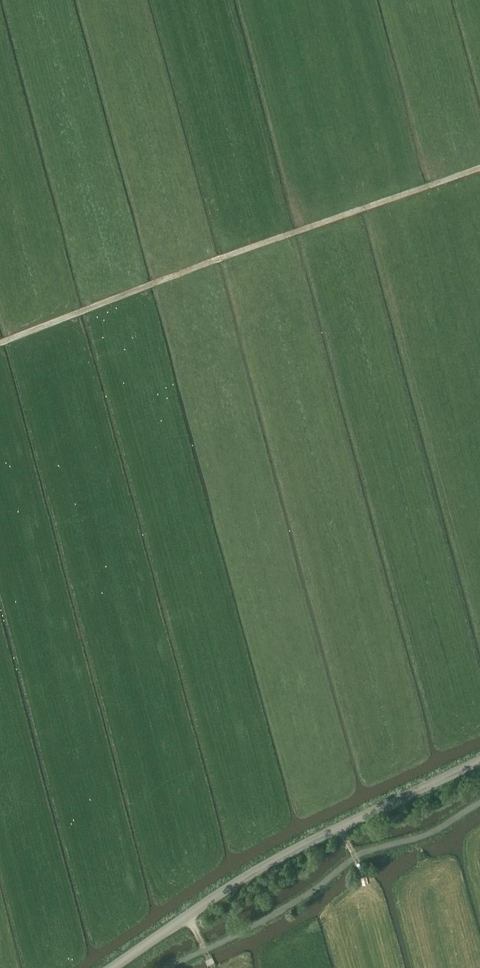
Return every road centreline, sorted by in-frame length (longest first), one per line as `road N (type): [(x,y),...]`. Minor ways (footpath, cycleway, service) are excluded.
road 1 (track): [(0,344),(479,168)]
road 2 (unclassified): [(112,967),(295,851),(479,761)]

